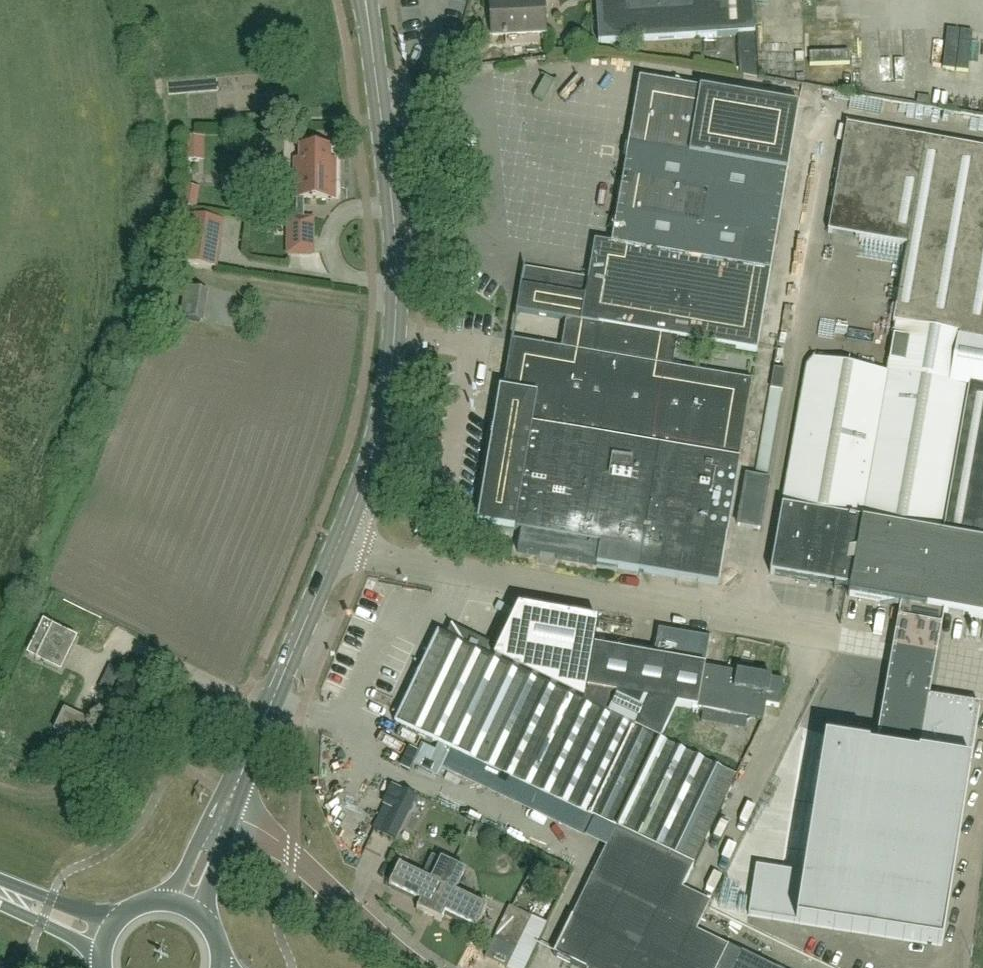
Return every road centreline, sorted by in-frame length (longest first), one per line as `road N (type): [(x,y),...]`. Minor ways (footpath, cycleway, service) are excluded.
road 1 (unclassified): [(982,661),(655,613),(338,545)]
road 2 (tertiary): [(338,545),(382,422),(395,346),(396,225),(363,0)]
road 3 (tertiary): [(230,799),(338,545)]
road 4 (unclassified): [(414,967),(376,943),(230,799)]
road 5 (tertiary): [(206,920),(230,799)]
road 6 (primary): [(114,922),(0,884)]

